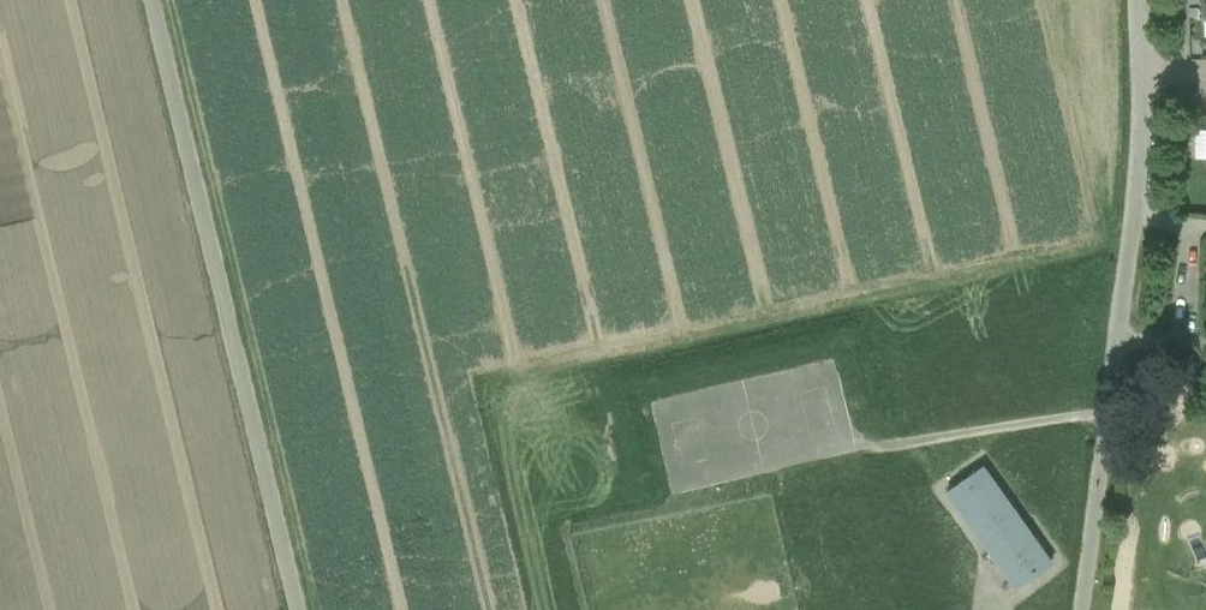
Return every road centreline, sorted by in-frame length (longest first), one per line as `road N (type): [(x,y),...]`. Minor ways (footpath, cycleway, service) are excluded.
road 1 (track): [(153,0),(299,609)]
road 2 (track): [(1142,0),(1143,148),(1081,609)]

